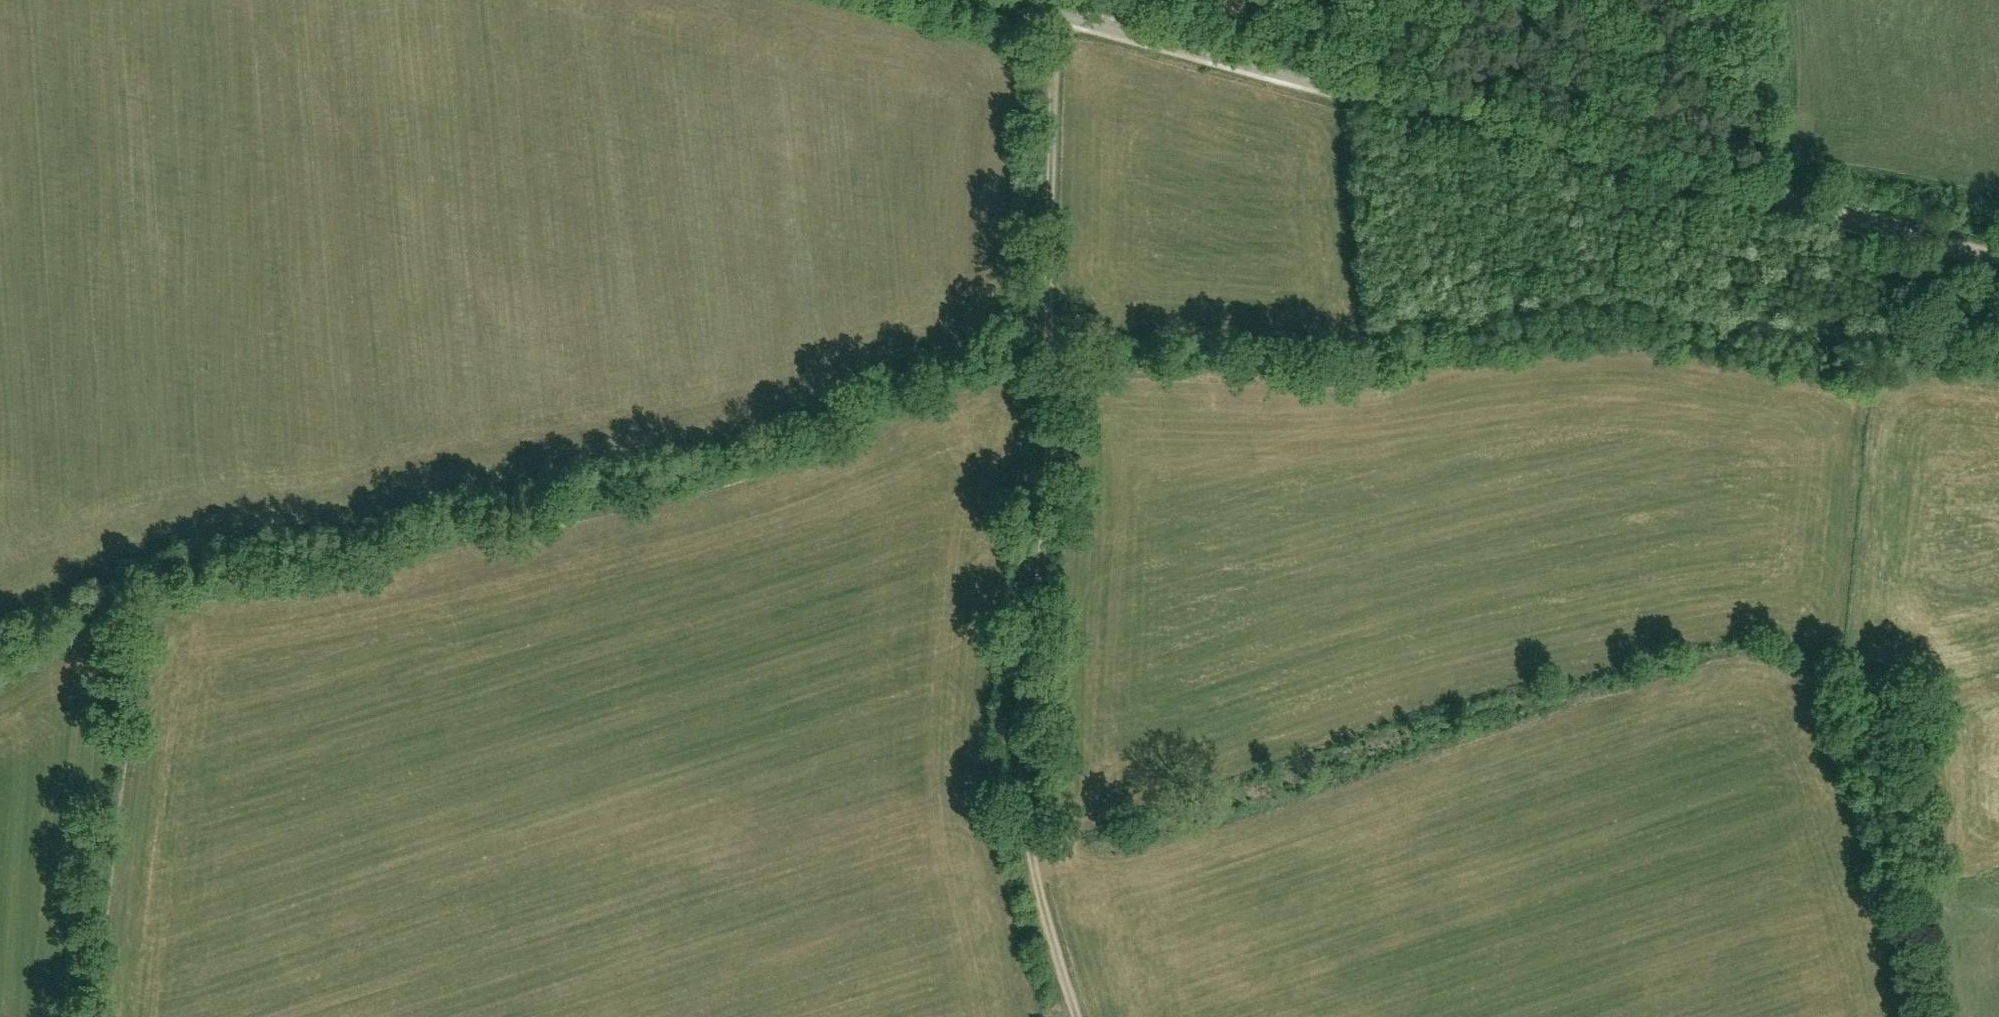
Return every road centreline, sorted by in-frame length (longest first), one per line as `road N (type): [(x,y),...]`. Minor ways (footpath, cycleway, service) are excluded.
road 1 (unclassified): [(1998,263),(988,0)]
road 2 (track): [(1060,19),(1052,57),(1046,520),(1021,747),(1028,849),(1078,1016)]

